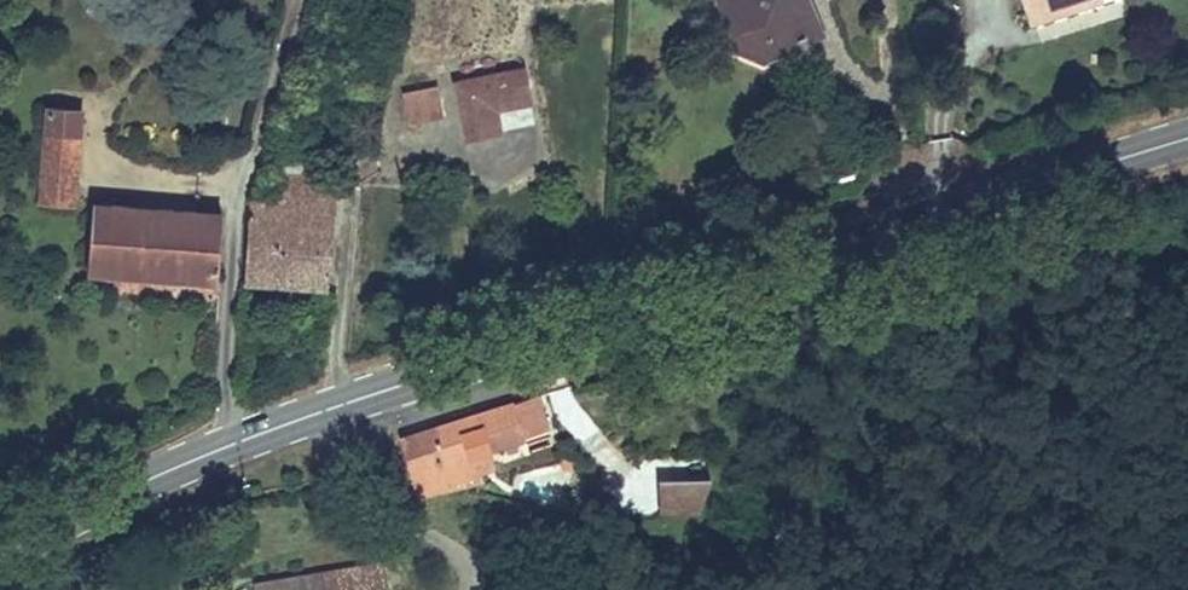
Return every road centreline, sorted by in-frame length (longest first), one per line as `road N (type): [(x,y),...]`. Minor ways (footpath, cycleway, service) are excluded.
road 1 (primary): [(1187,140),(341,406),(136,486),(0,558)]

